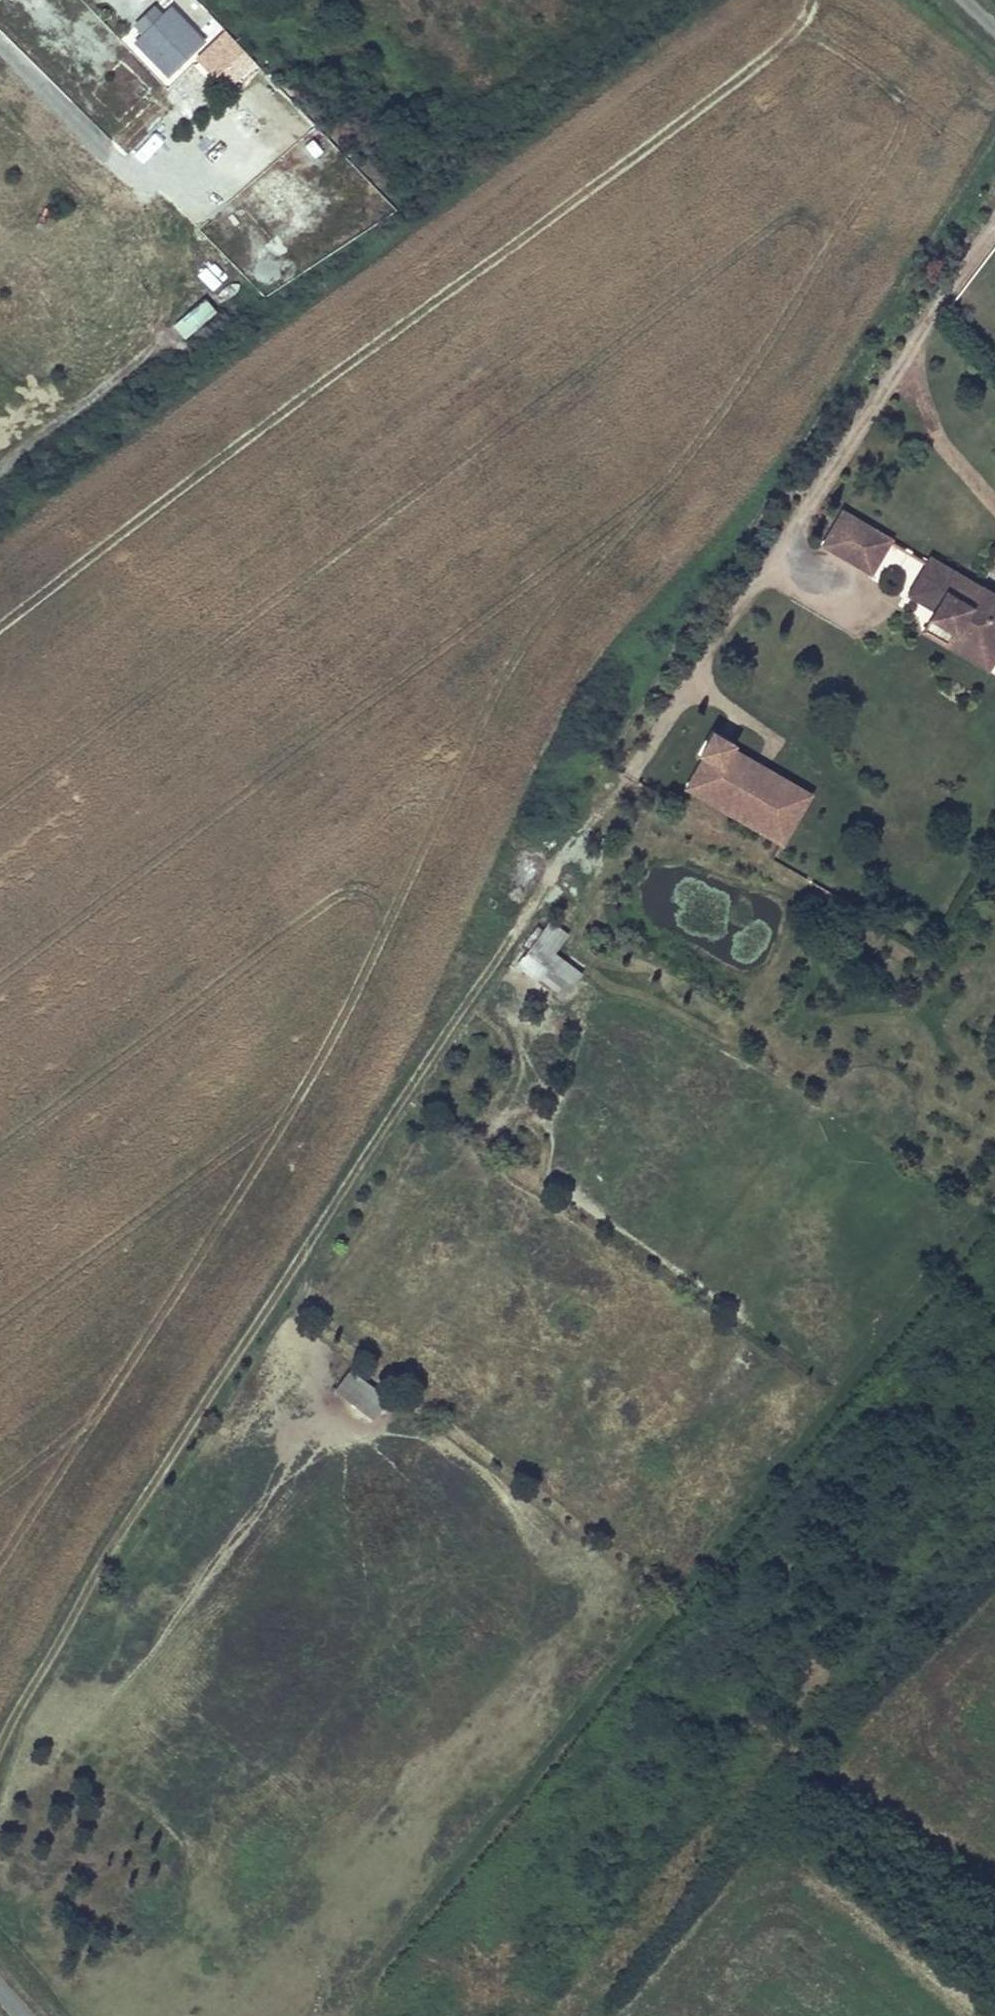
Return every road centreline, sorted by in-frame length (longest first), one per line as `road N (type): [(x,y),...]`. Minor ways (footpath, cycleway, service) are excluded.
road 1 (track): [(0,1753),(89,1584),(201,1407),(586,818),(619,793)]
road 2 (track): [(0,548),(743,0)]
road 3 (unclassified): [(0,470),(246,272),(247,241),(237,219),(126,92)]

